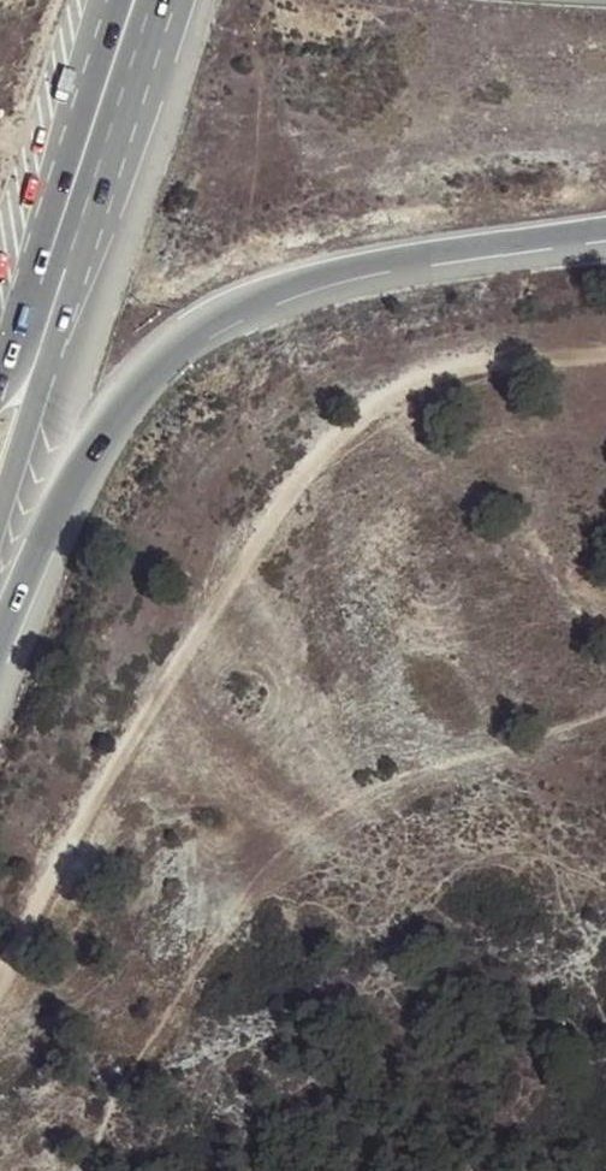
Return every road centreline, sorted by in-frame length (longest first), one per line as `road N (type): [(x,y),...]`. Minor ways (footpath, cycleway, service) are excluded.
road 1 (track): [(605,357),(450,371),(305,457),(0,970)]
road 2 (motorway): [(0,1077),(317,690),(525,529),(605,487)]
road 3 (motorway): [(0,637),(51,517),(104,430),(180,341),(225,311),(274,290),(365,271),(605,236)]
road 4 (primary): [(44,382),(164,0)]
road 5 (primary): [(117,0),(0,378)]
road 6 (trunk): [(51,769),(66,710),(62,649),(39,592),(0,548)]
road 7 (primary): [(0,517),(44,382)]

